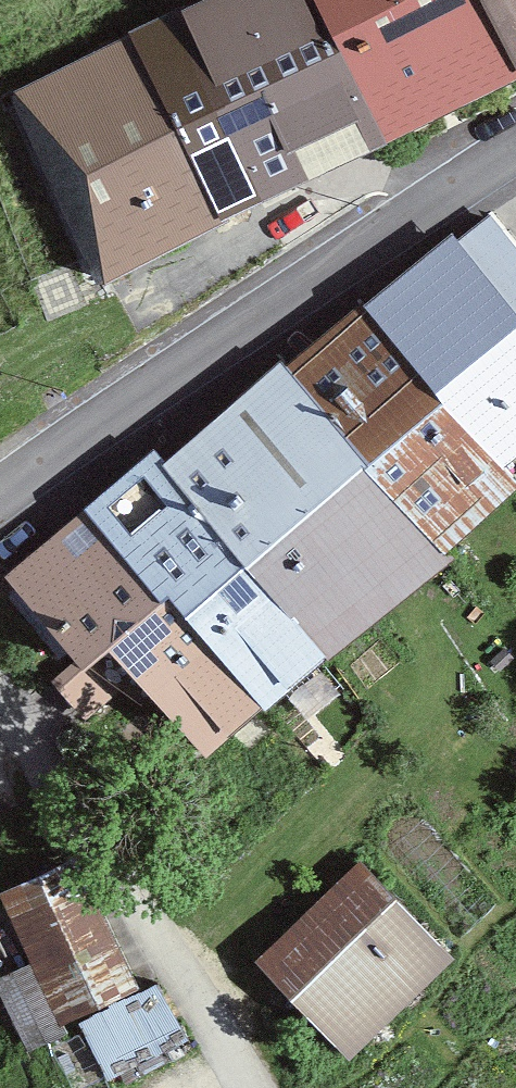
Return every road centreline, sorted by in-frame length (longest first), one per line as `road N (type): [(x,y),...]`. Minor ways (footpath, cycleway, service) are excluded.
road 1 (residential): [(515,149),(0,497)]

